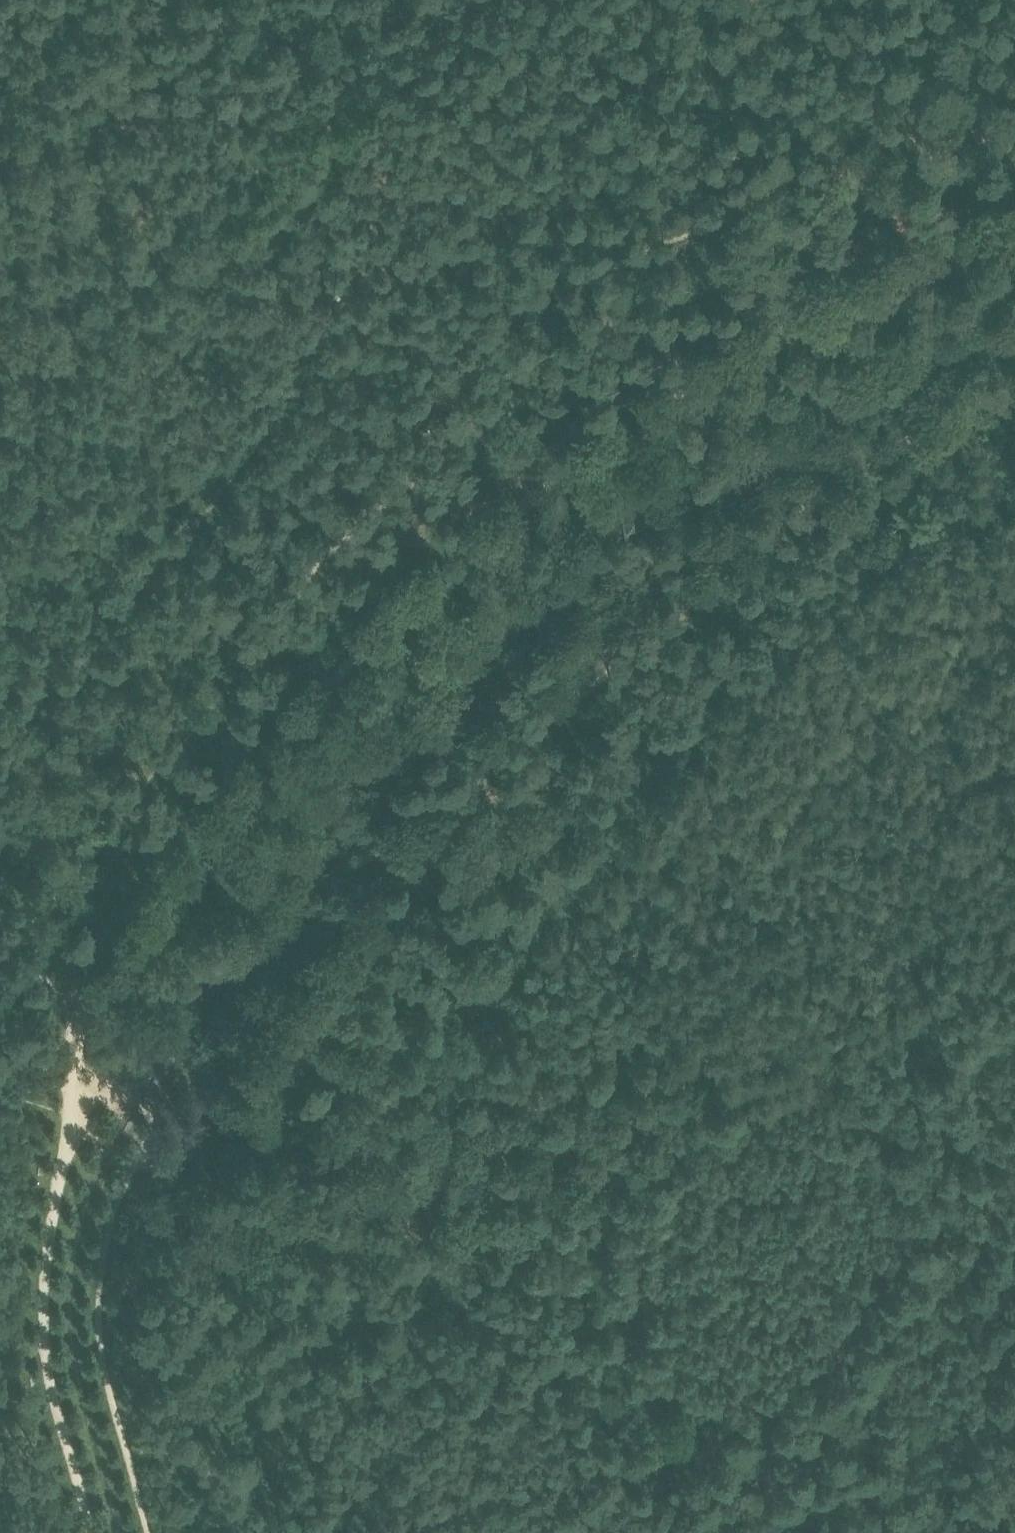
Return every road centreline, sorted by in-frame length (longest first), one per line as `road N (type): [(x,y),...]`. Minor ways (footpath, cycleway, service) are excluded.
road 1 (track): [(89,1532),(45,1354),(49,1244),(93,1012),(188,855),(270,748),(351,664),(558,475),(817,311),(1014,217)]
road 2 (track): [(1014,1017),(979,1011),(942,1021),(836,1086),(803,1087),(639,1029),(515,1010),(430,1050),(392,1137)]

